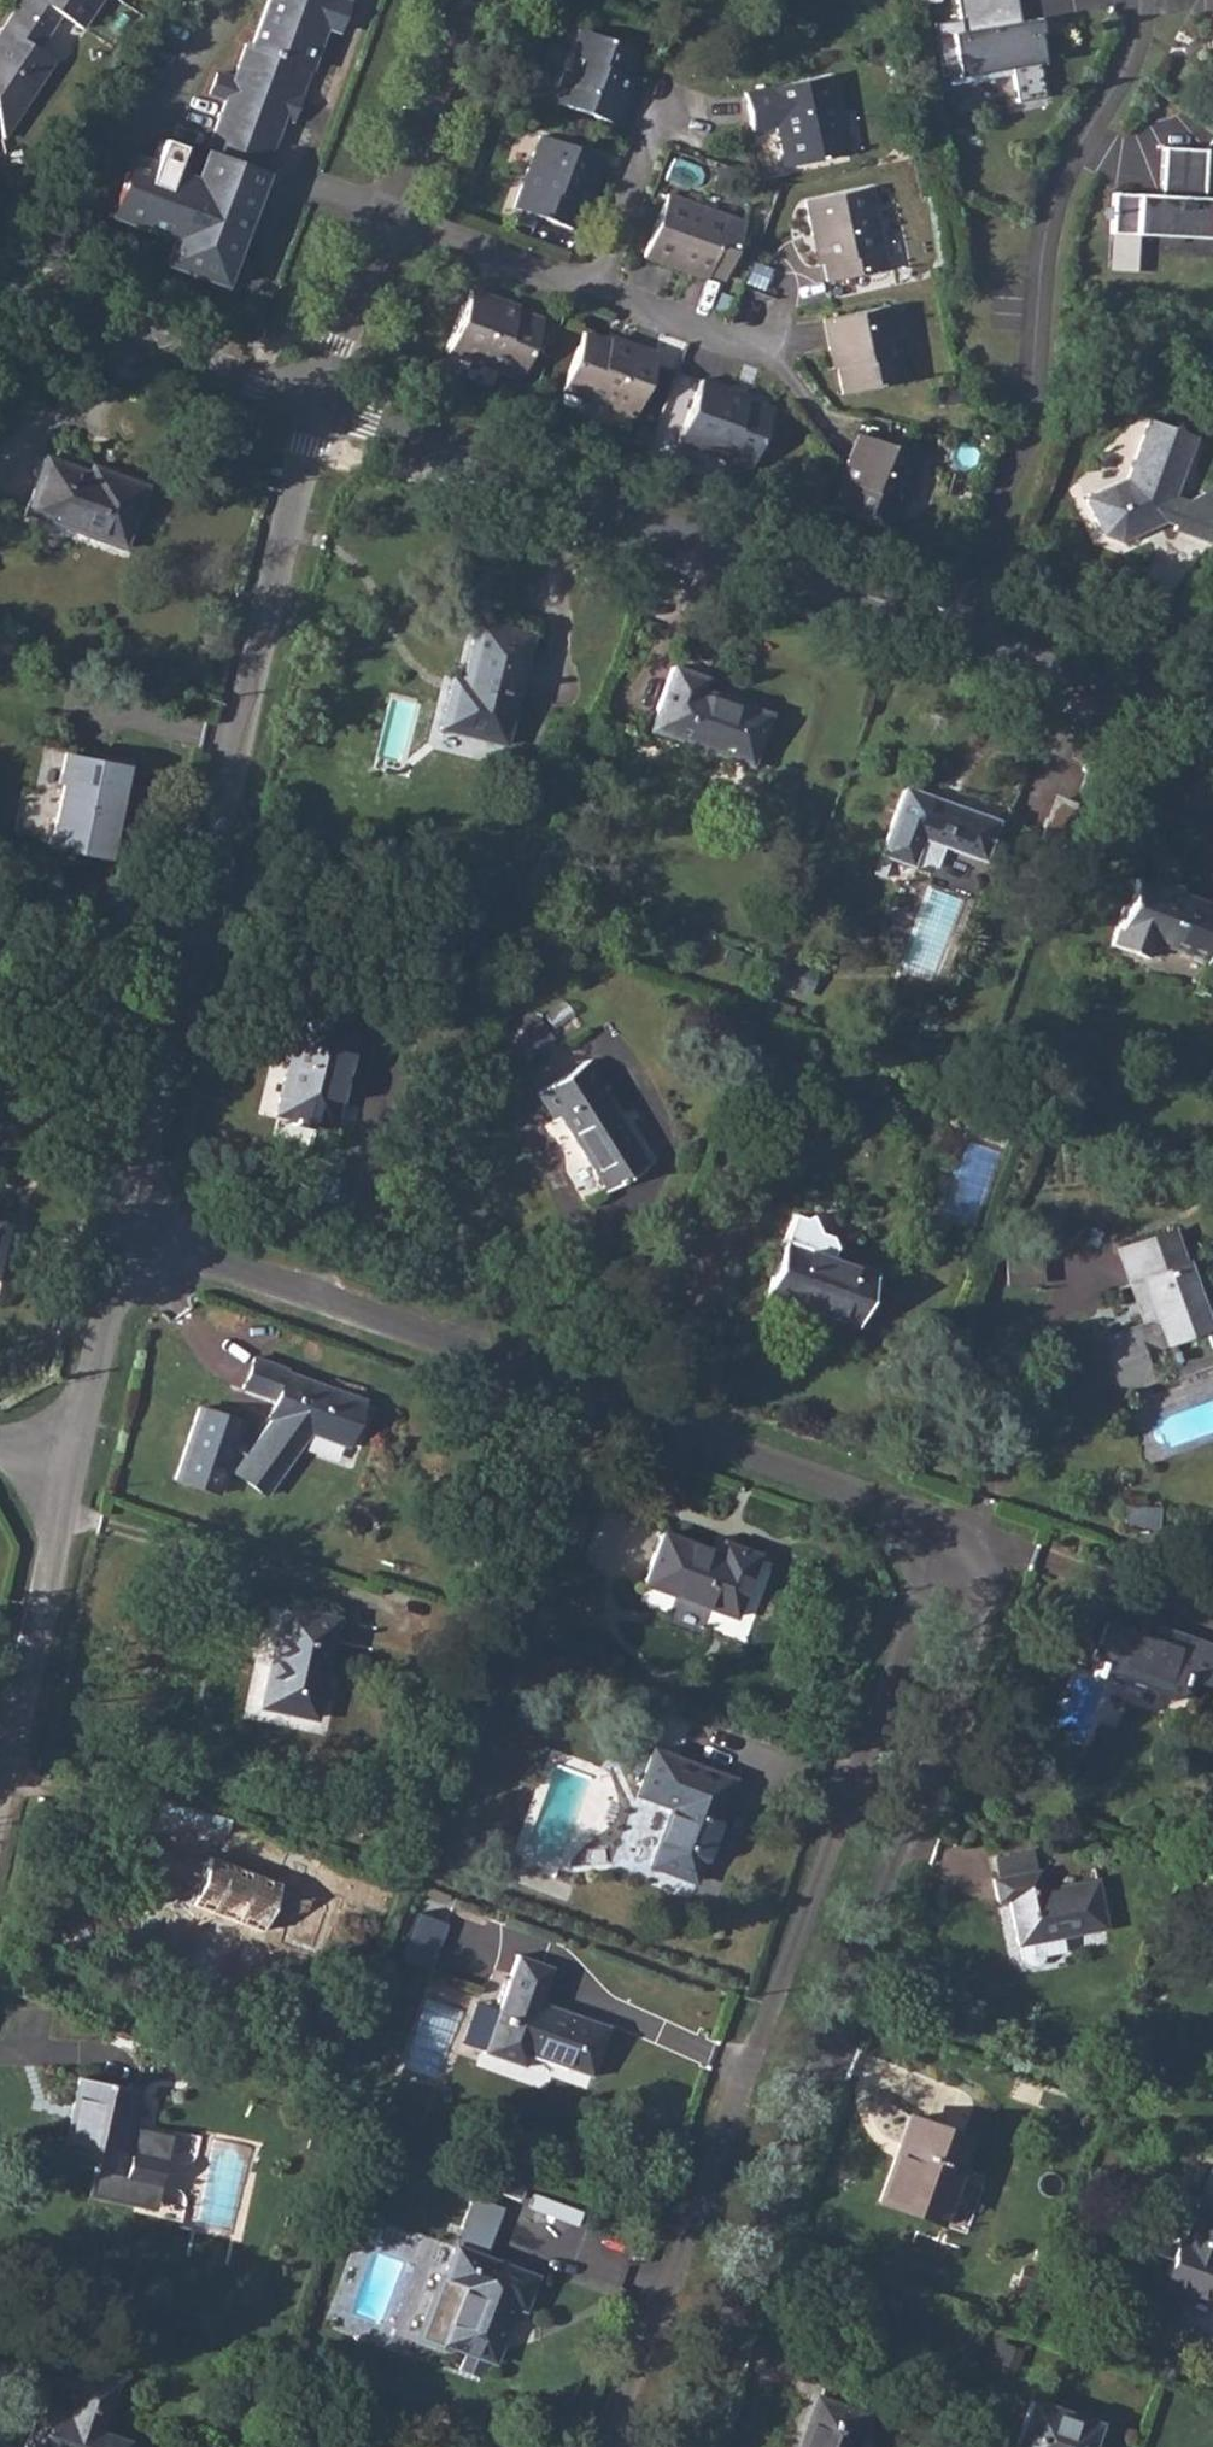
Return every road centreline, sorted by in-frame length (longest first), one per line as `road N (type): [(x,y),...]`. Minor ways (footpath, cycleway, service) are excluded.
road 1 (residential): [(695,2446),(991,1634),(984,1573),(935,1536)]
road 2 (residential): [(607,2446),(716,2115),(925,1592),(935,1536)]
road 3 (residential): [(935,1536),(863,1498),(122,1228)]
road 4 (residential): [(122,1228),(311,408)]
road 5 (residential): [(941,633),(1023,465),(1051,201),(1110,98),(1139,31),(1138,0)]
road 6 (residential): [(311,408),(941,633)]
road 7 (residential): [(0,296),(311,408)]
road 8 (residential): [(0,1778),(69,1475)]
road 9 (residential): [(941,633),(1212,729)]
road 10 (residential): [(69,1475),(122,1228)]
road 11 (residential): [(385,217),(463,0)]
road 12 (residential): [(385,217),(596,294)]
road 13 (residential): [(596,294),(674,90)]
road 14 (residential): [(311,408),(385,217)]
road 15 (residential): [(596,294),(715,339),(755,333)]

